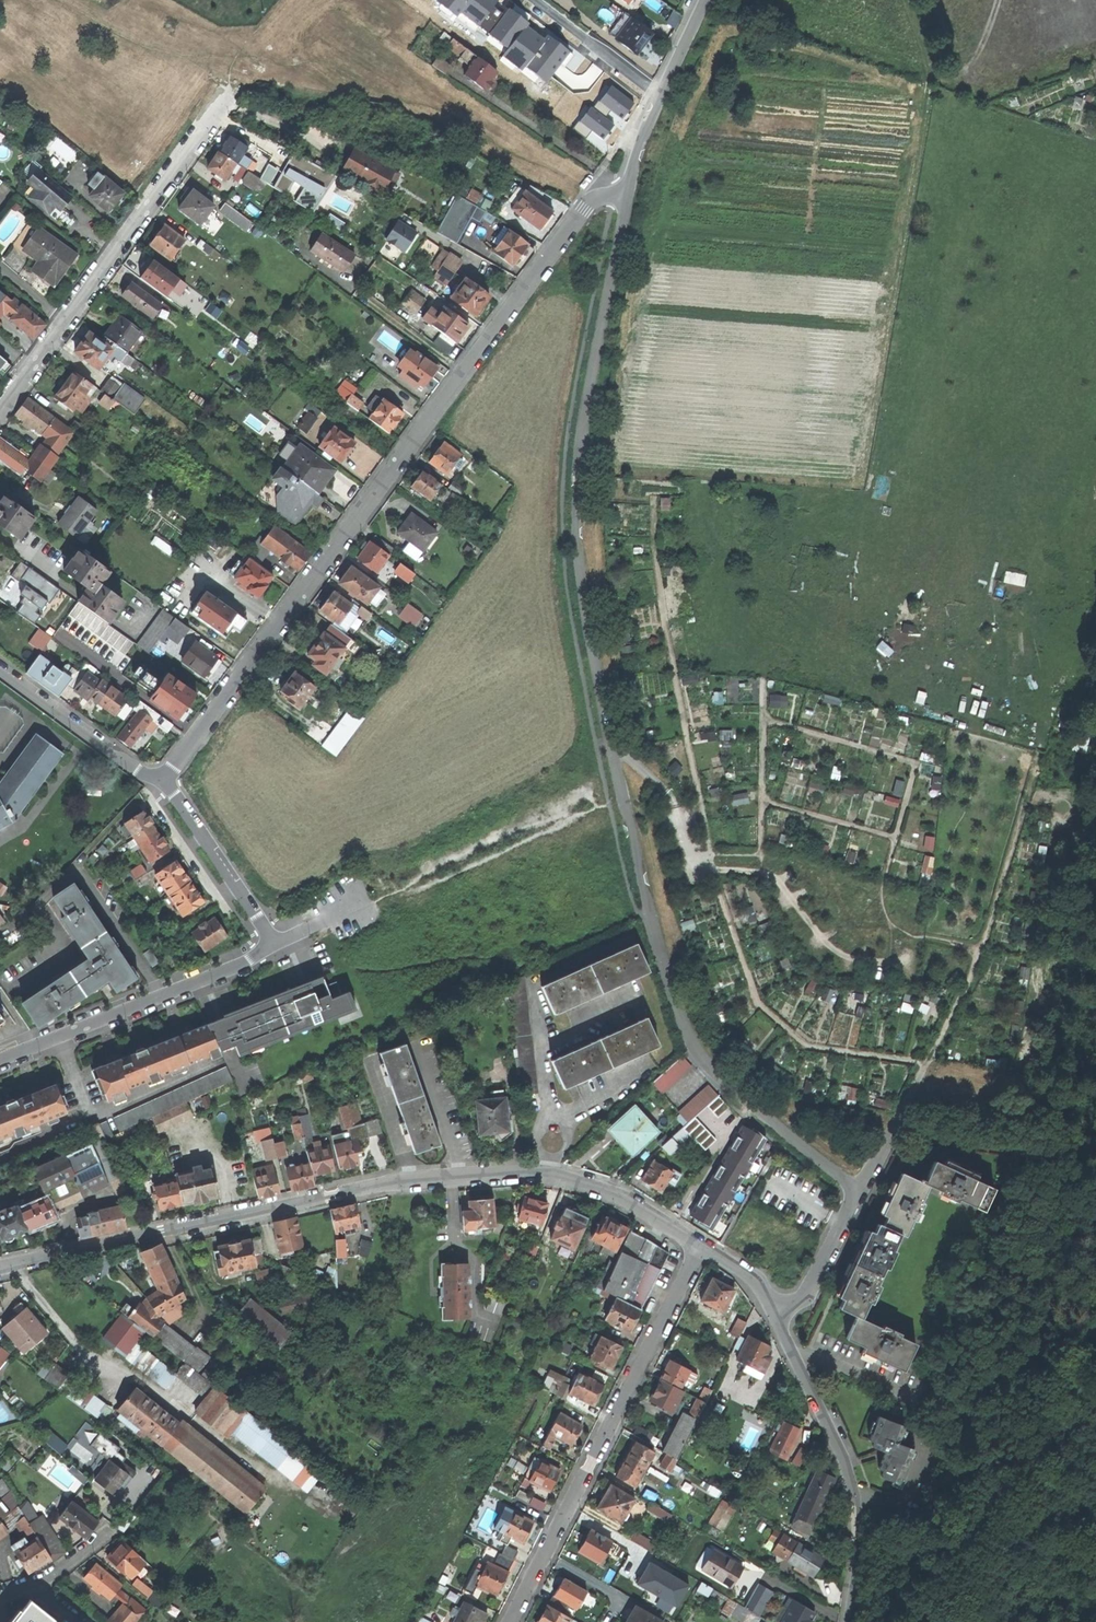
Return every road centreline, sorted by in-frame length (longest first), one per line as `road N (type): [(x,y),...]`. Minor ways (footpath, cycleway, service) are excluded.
road 1 (unclassified): [(857,1189),(710,1071),(687,1032),(611,755),(576,561),(575,478),(627,189)]
road 2 (residential): [(627,189),(584,209),(172,769),(151,778),(0,667)]
road 3 (residential): [(0,1269),(385,1183),(525,1174),(609,1192),(702,1246)]
road 4 (residential): [(702,1246),(508,1621)]
road 5 (residential): [(0,1059),(233,968),(353,894)]
road 6 (residential): [(0,411),(226,98)]
road 7 (residential): [(774,1310),(854,1496),(849,1621)]
road 8 (residential): [(704,0),(639,142),(627,189)]
road 9 (residential): [(857,1189),(896,1127),(1006,1155)]
road 10 (residential): [(774,1310),(808,1287),(857,1189)]
road 11 (residential): [(0,1597),(51,1576),(106,1535)]

